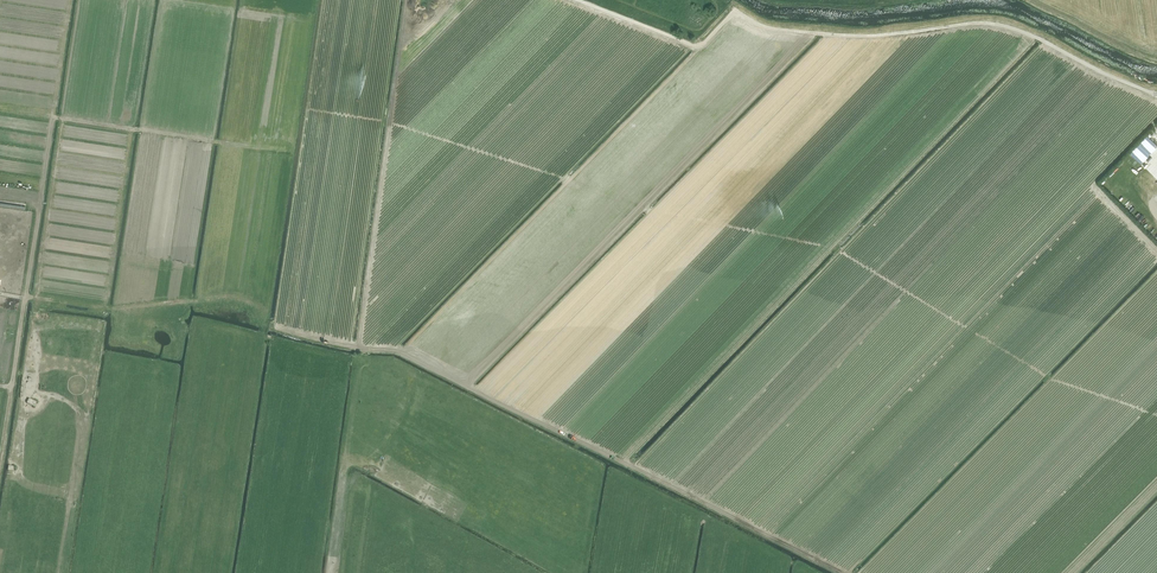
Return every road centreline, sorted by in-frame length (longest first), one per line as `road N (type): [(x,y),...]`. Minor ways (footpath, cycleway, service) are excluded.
road 1 (track): [(580,0),(698,47),(735,11),(770,28),(878,38),(986,22),(1039,38),(1156,95)]
road 2 (track): [(408,0),(358,347)]

